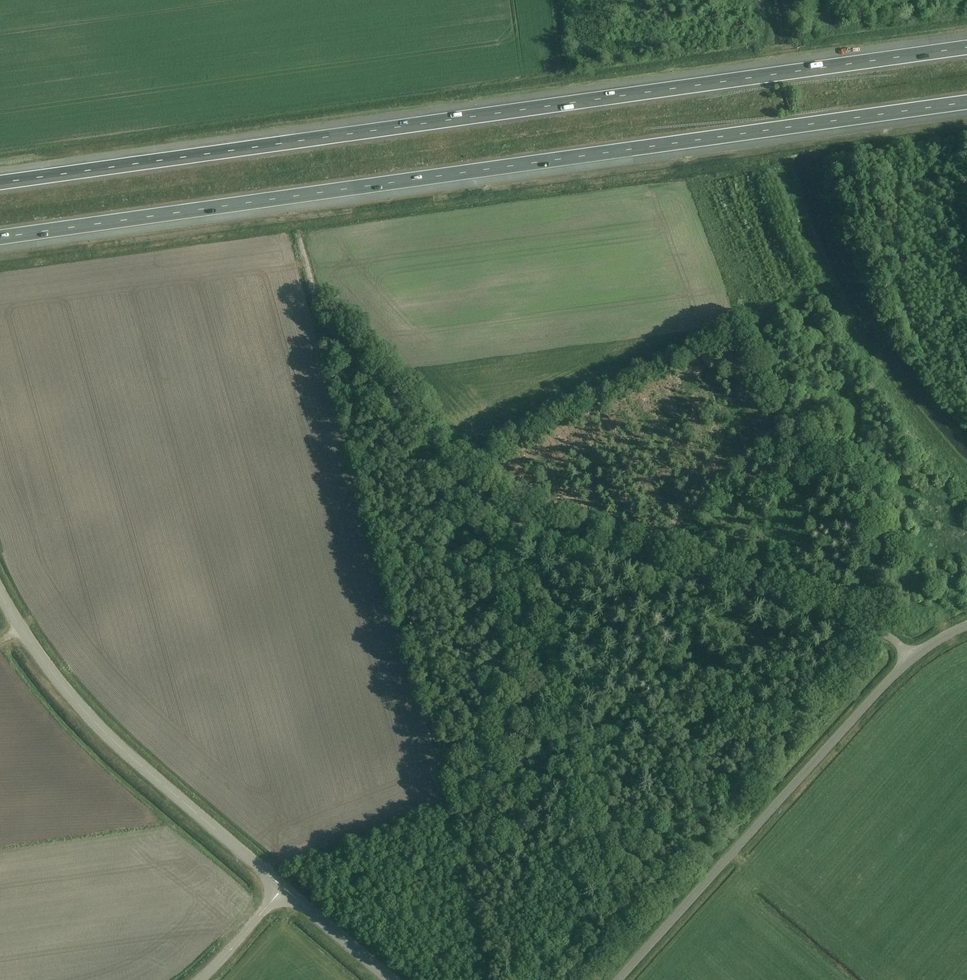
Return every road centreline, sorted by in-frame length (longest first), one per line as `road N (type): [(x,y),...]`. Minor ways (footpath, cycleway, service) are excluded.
road 1 (motorway): [(966,47),(0,183)]
road 2 (motorway): [(0,237),(966,102)]
road 3 (unclassified): [(915,656),(872,628),(510,517),(326,322),(299,235)]
road 4 (unclassified): [(915,656),(619,979)]
road 5 (tertiary): [(283,888),(86,712),(0,590)]
road 6 (tertiary): [(390,979),(283,888)]
road 7 (unclassified): [(200,979),(283,888)]

